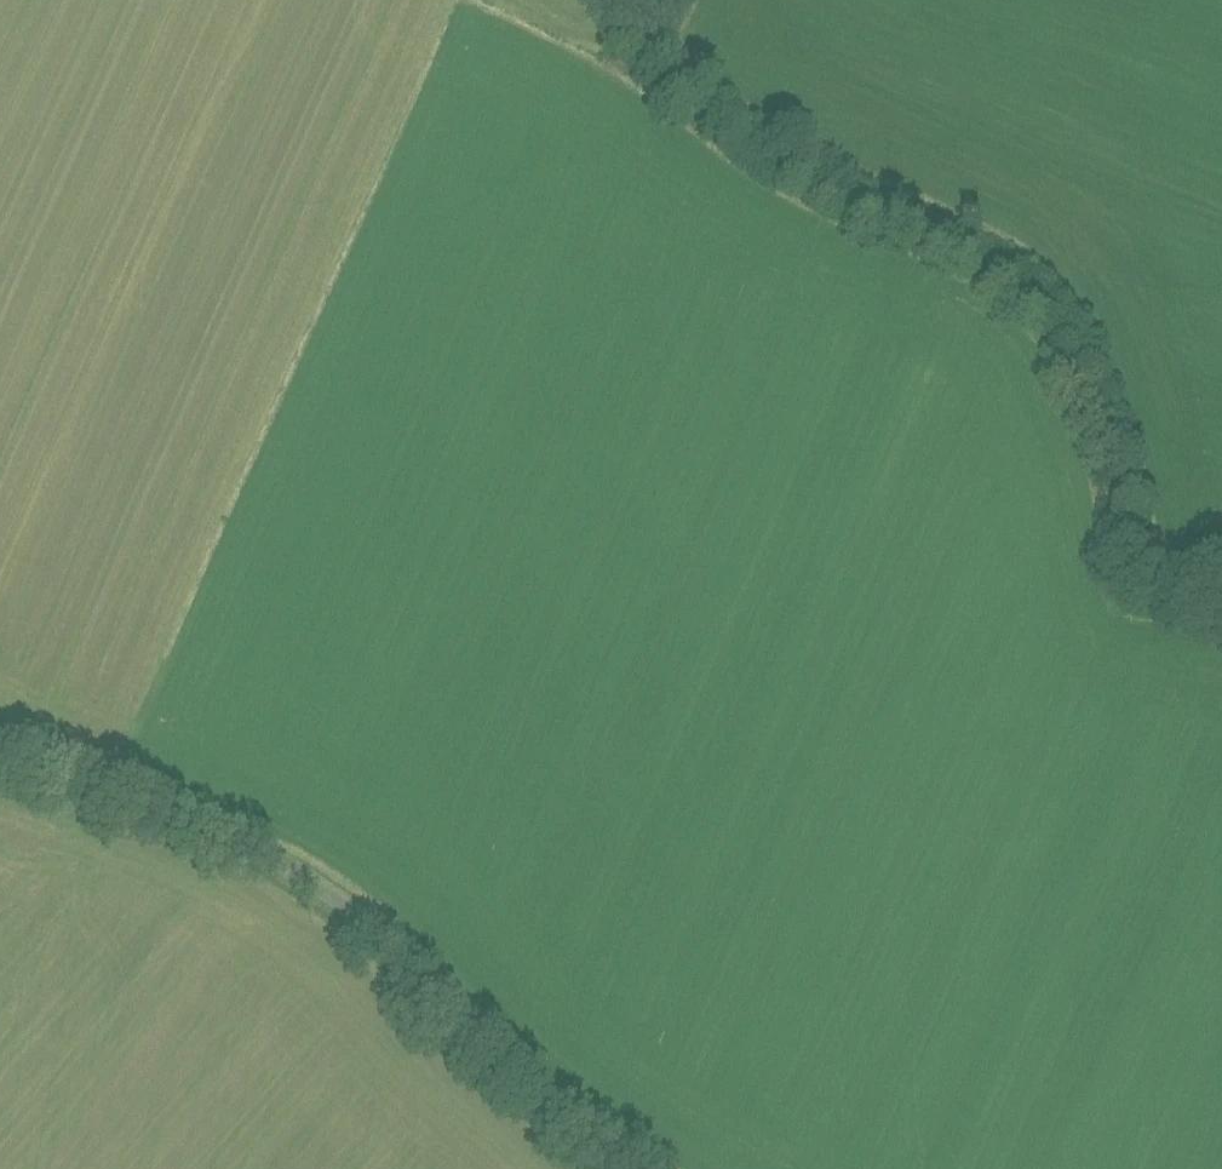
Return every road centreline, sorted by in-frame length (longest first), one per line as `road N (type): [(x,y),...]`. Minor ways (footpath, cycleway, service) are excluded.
road 1 (unclassified): [(636,1168),(535,1095),(403,956),(321,889),(221,835),(0,746)]

